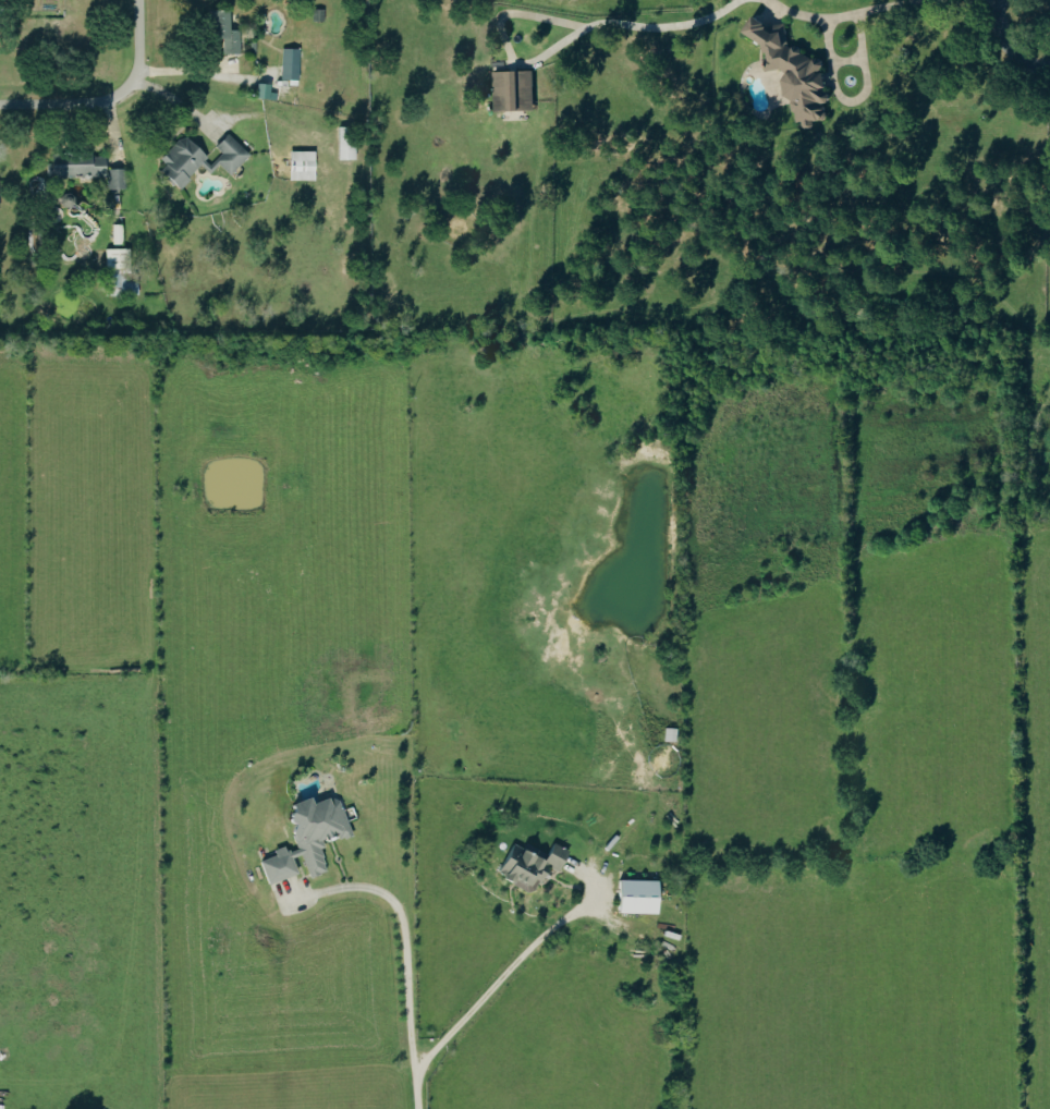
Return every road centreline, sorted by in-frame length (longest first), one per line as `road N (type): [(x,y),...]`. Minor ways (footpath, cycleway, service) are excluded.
road 1 (residential): [(0,100),(115,98),(135,83),(141,64),(140,0)]

